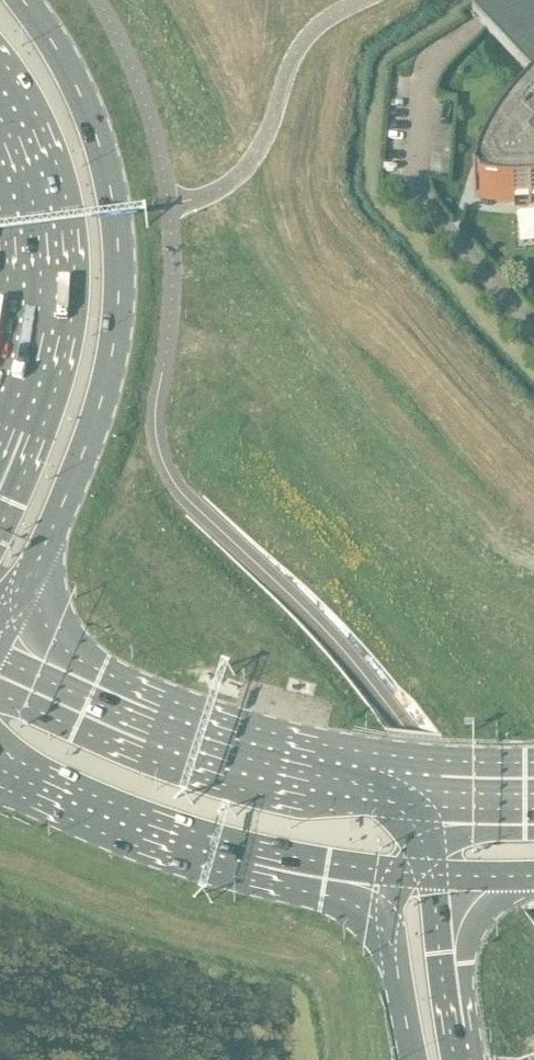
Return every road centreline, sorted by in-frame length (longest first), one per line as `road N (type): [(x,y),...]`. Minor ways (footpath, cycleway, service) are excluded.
road 1 (secondary): [(0,622),(95,424),(121,289),(114,193),(96,130),(77,79),(27,0)]
road 2 (secondary): [(420,779),(228,750),(0,656)]
road 3 (secondary): [(0,751),(216,842),(389,876)]
road 4 (secondary): [(0,118),(33,206),(41,278),(31,353),(0,438)]
road 5 (secondary): [(389,876),(416,1059)]
road 6 (secondary): [(465,1059),(439,877)]

